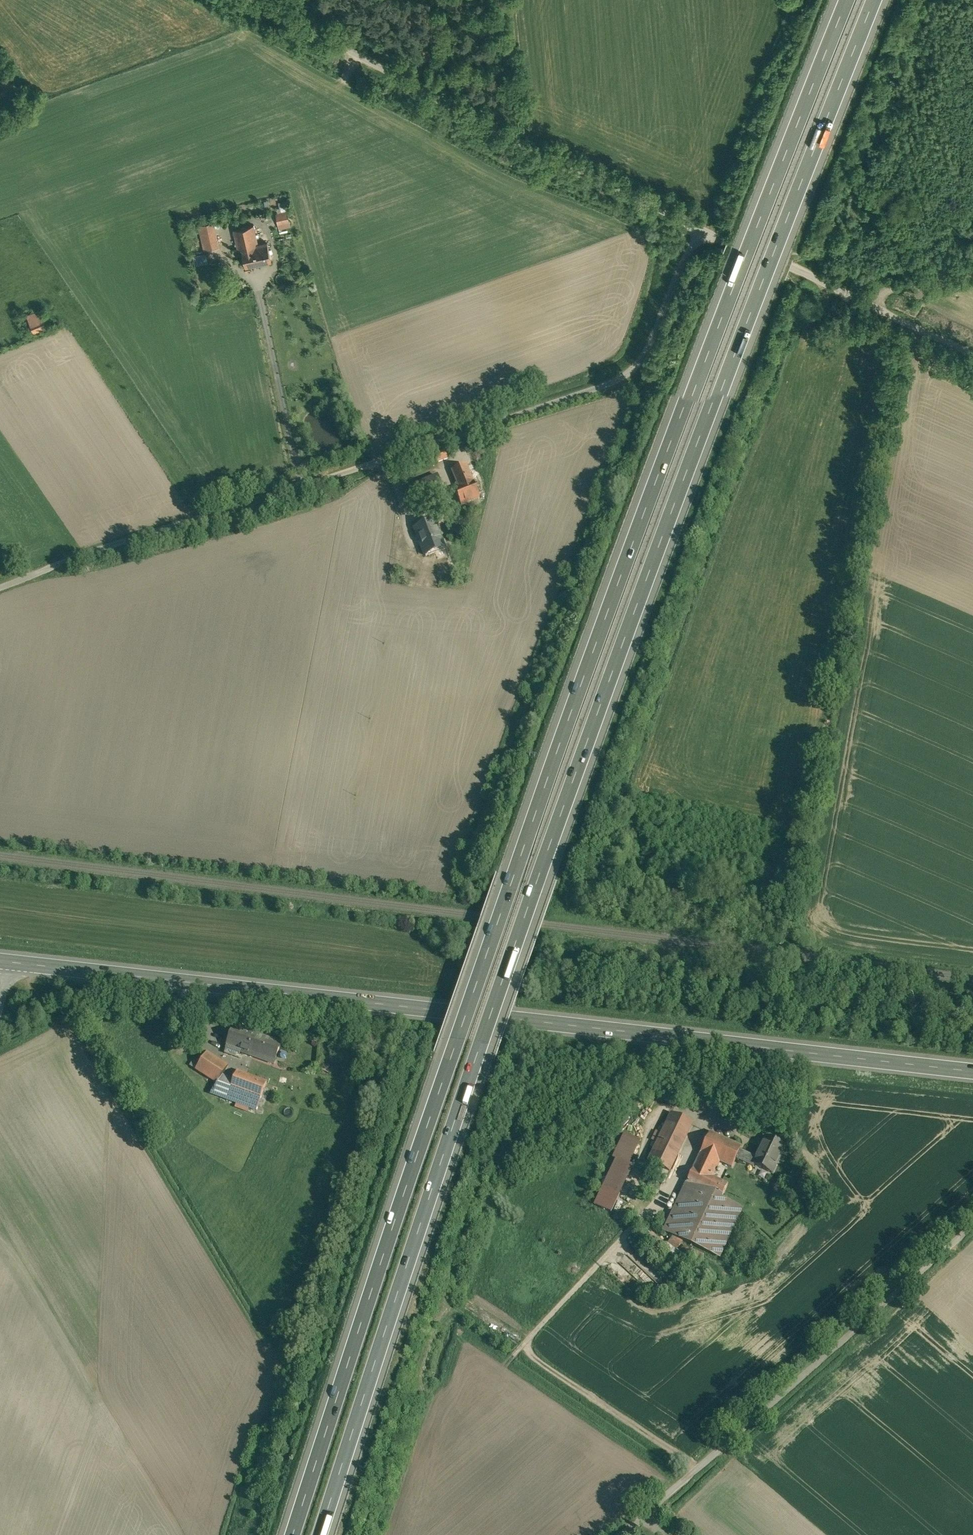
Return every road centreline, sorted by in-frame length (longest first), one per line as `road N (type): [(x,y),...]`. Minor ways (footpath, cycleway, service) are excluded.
road 1 (motorway): [(322,1534),(533,900),(876,0)]
road 2 (motorway): [(845,0),(509,896),(296,1534)]
road 3 (secondary): [(5,961),(972,1071)]
road 4 (unclassified): [(698,232),(653,336),(635,362),(608,376),(0,587)]
road 5 (unclassified): [(698,232),(523,158),(254,0)]
road 6 (unclassified): [(972,350),(698,232)]

